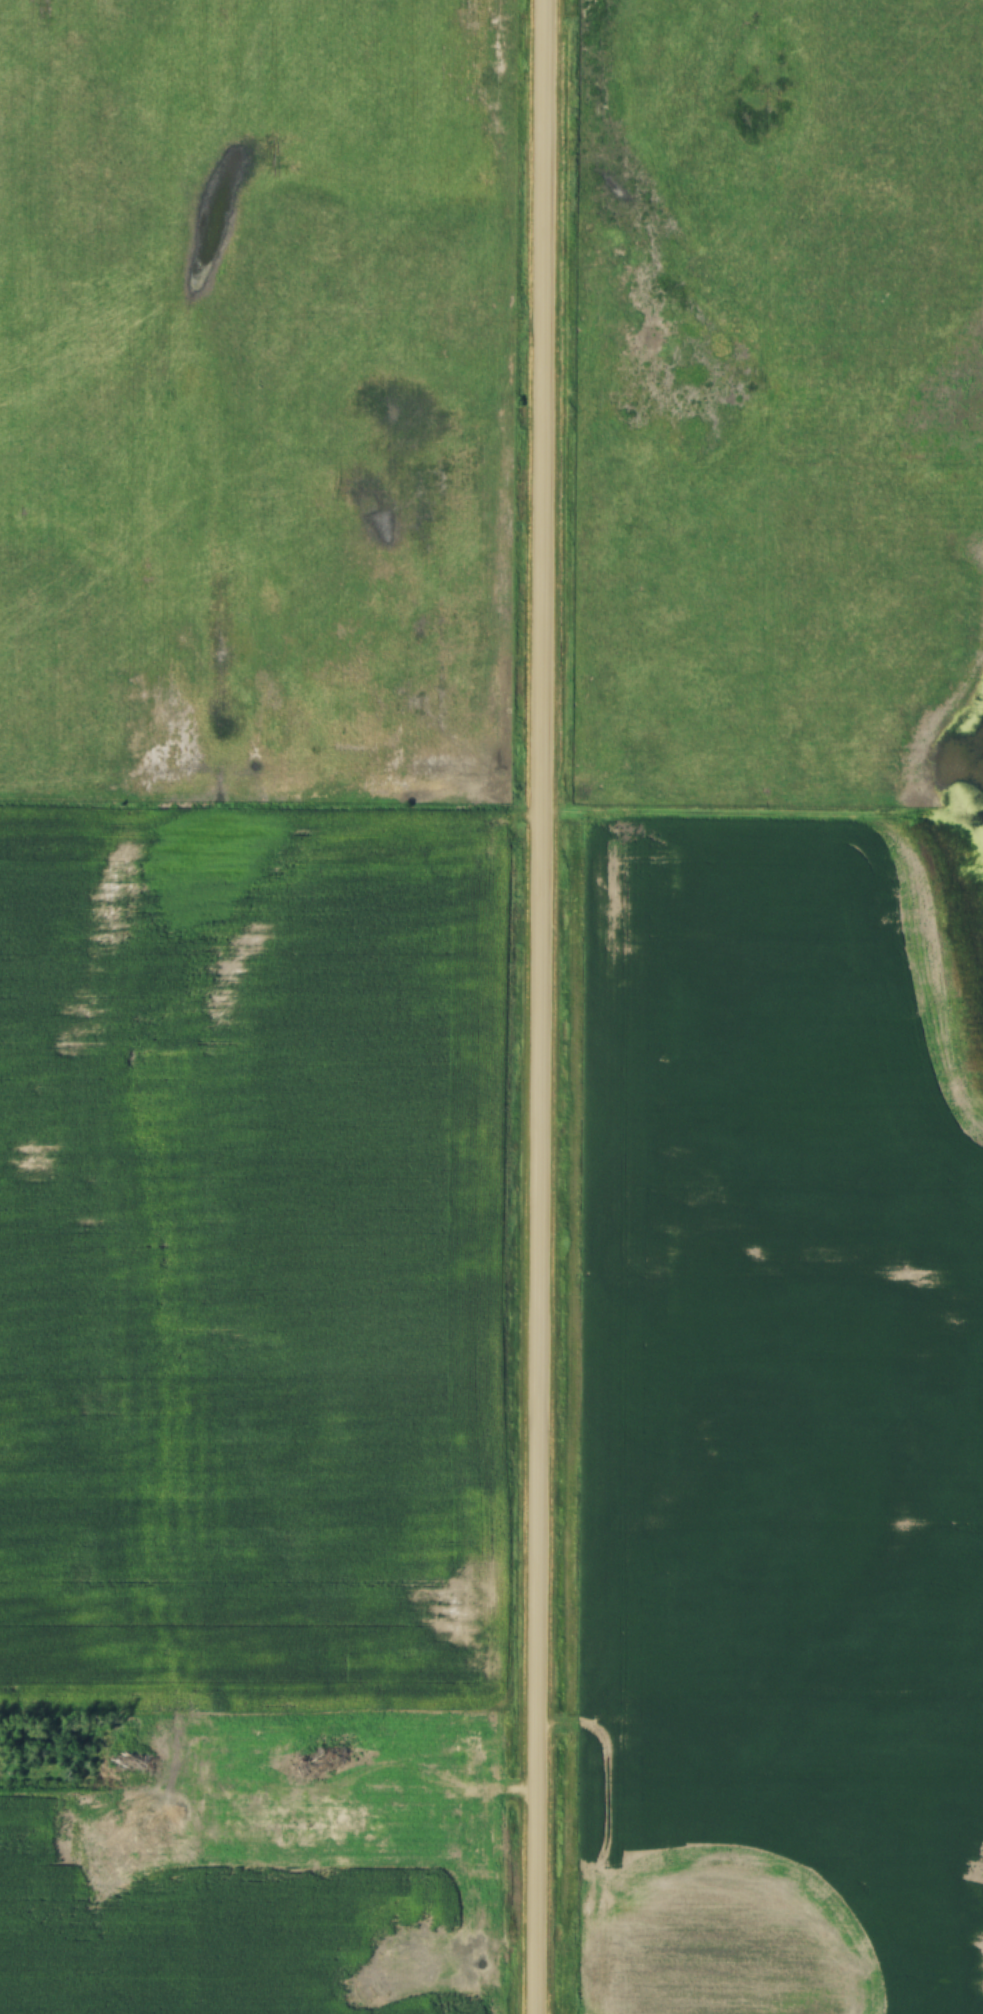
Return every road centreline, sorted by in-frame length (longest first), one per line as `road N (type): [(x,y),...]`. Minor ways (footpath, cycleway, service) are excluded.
road 1 (residential): [(538,2013),(548,0)]

